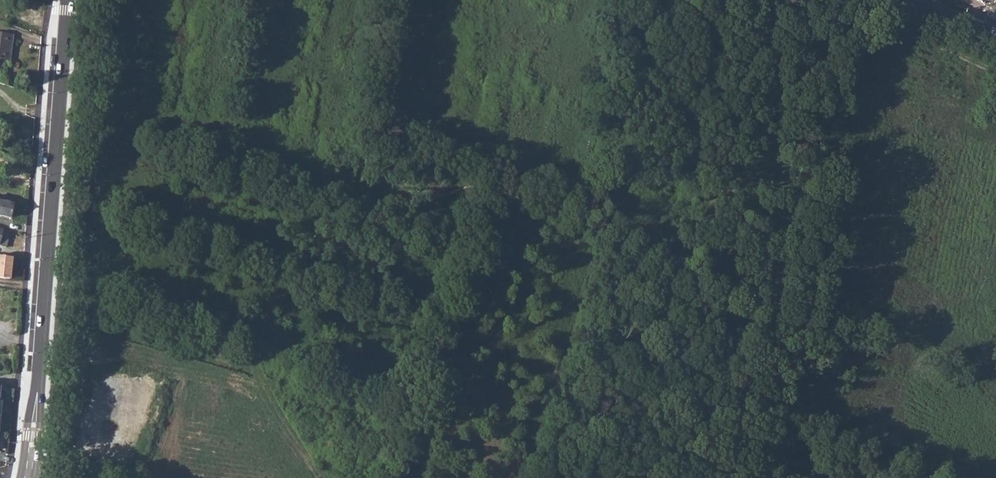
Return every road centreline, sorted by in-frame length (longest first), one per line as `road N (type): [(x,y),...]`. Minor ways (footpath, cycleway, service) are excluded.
road 1 (secondary): [(69,0),(23,477)]

